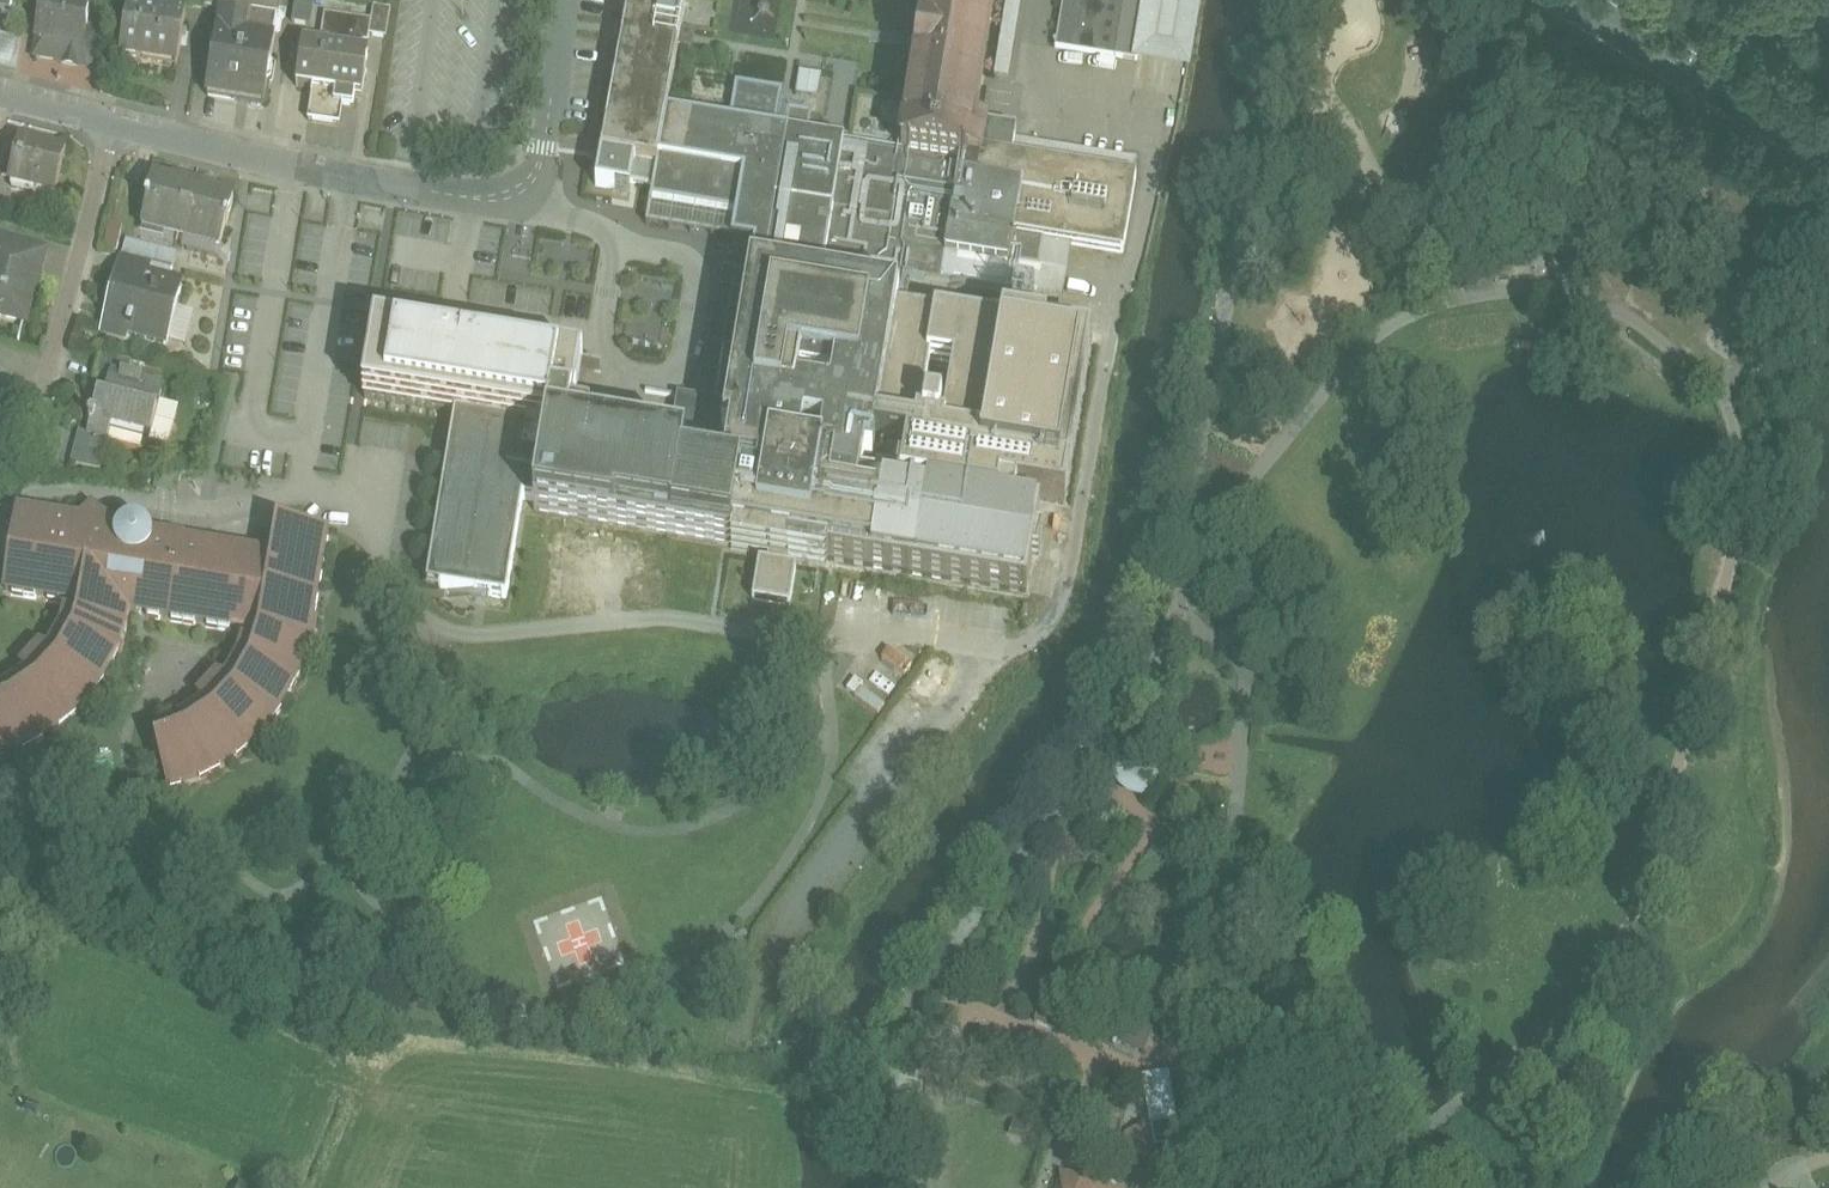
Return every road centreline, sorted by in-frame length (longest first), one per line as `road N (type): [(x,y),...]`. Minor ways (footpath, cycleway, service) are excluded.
road 1 (residential): [(117,121),(431,194),(515,197),(535,183),(564,0)]
road 2 (secondary): [(1579,0),(1828,143)]
road 3 (track): [(0,793),(46,827),(53,858),(46,922),(0,1045)]
road 4 (residential): [(117,121),(48,382)]
road 5 (residential): [(0,92),(117,121)]

